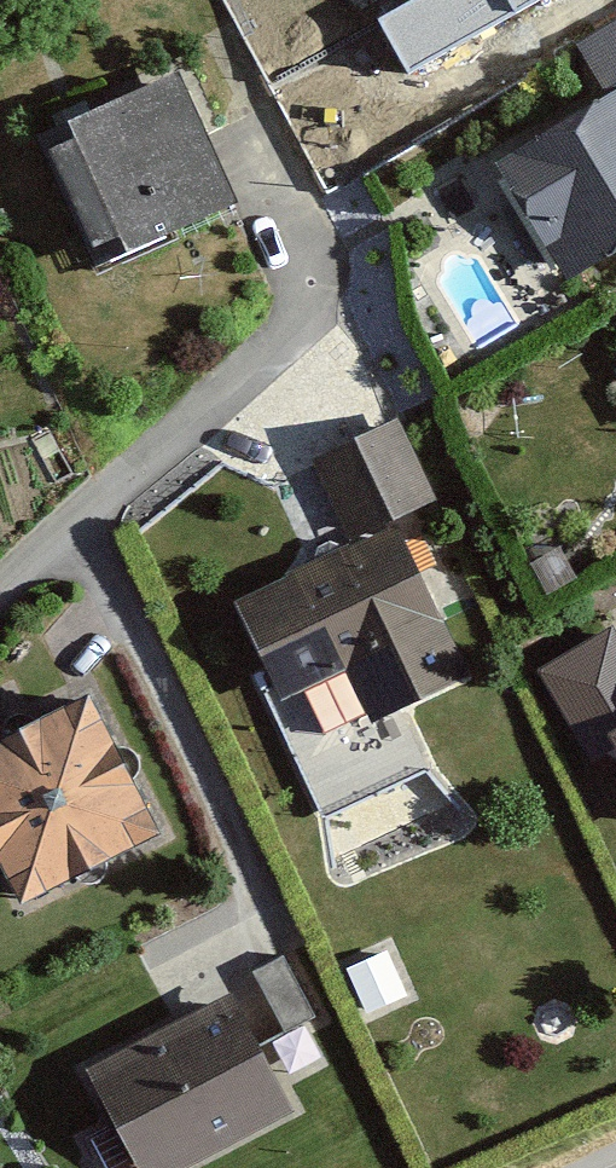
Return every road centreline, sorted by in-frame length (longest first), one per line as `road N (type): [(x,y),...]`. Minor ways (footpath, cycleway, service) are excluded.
road 1 (residential): [(0,594),(284,329)]

